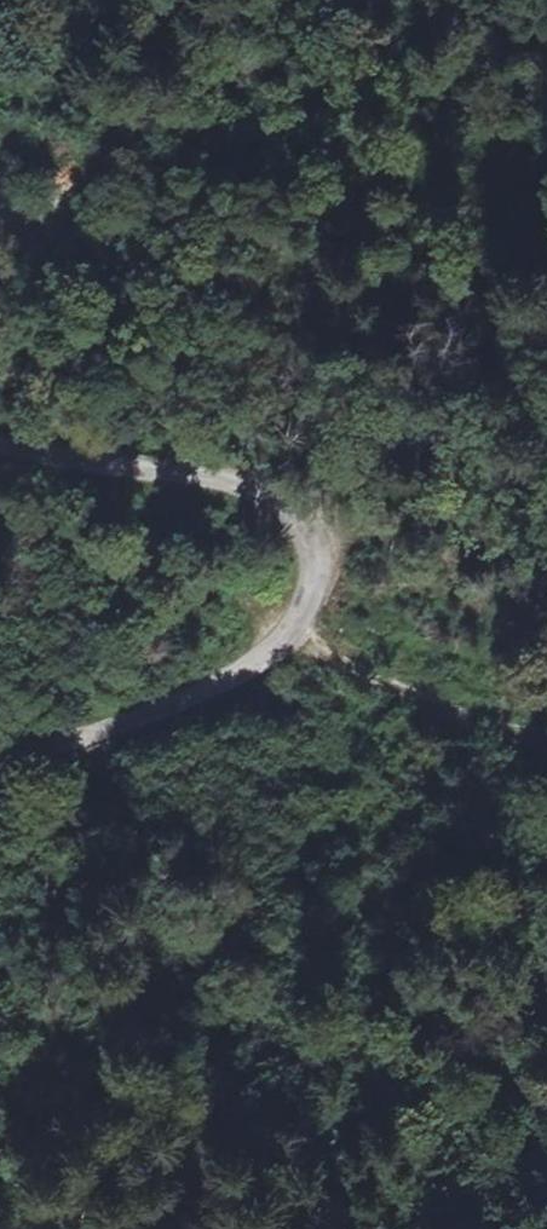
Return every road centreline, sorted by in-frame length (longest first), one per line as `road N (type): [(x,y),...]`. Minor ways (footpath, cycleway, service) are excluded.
road 1 (tertiary): [(0,768),(233,684),(301,627),(307,579),(299,537),(279,511),(203,484),(0,450)]

